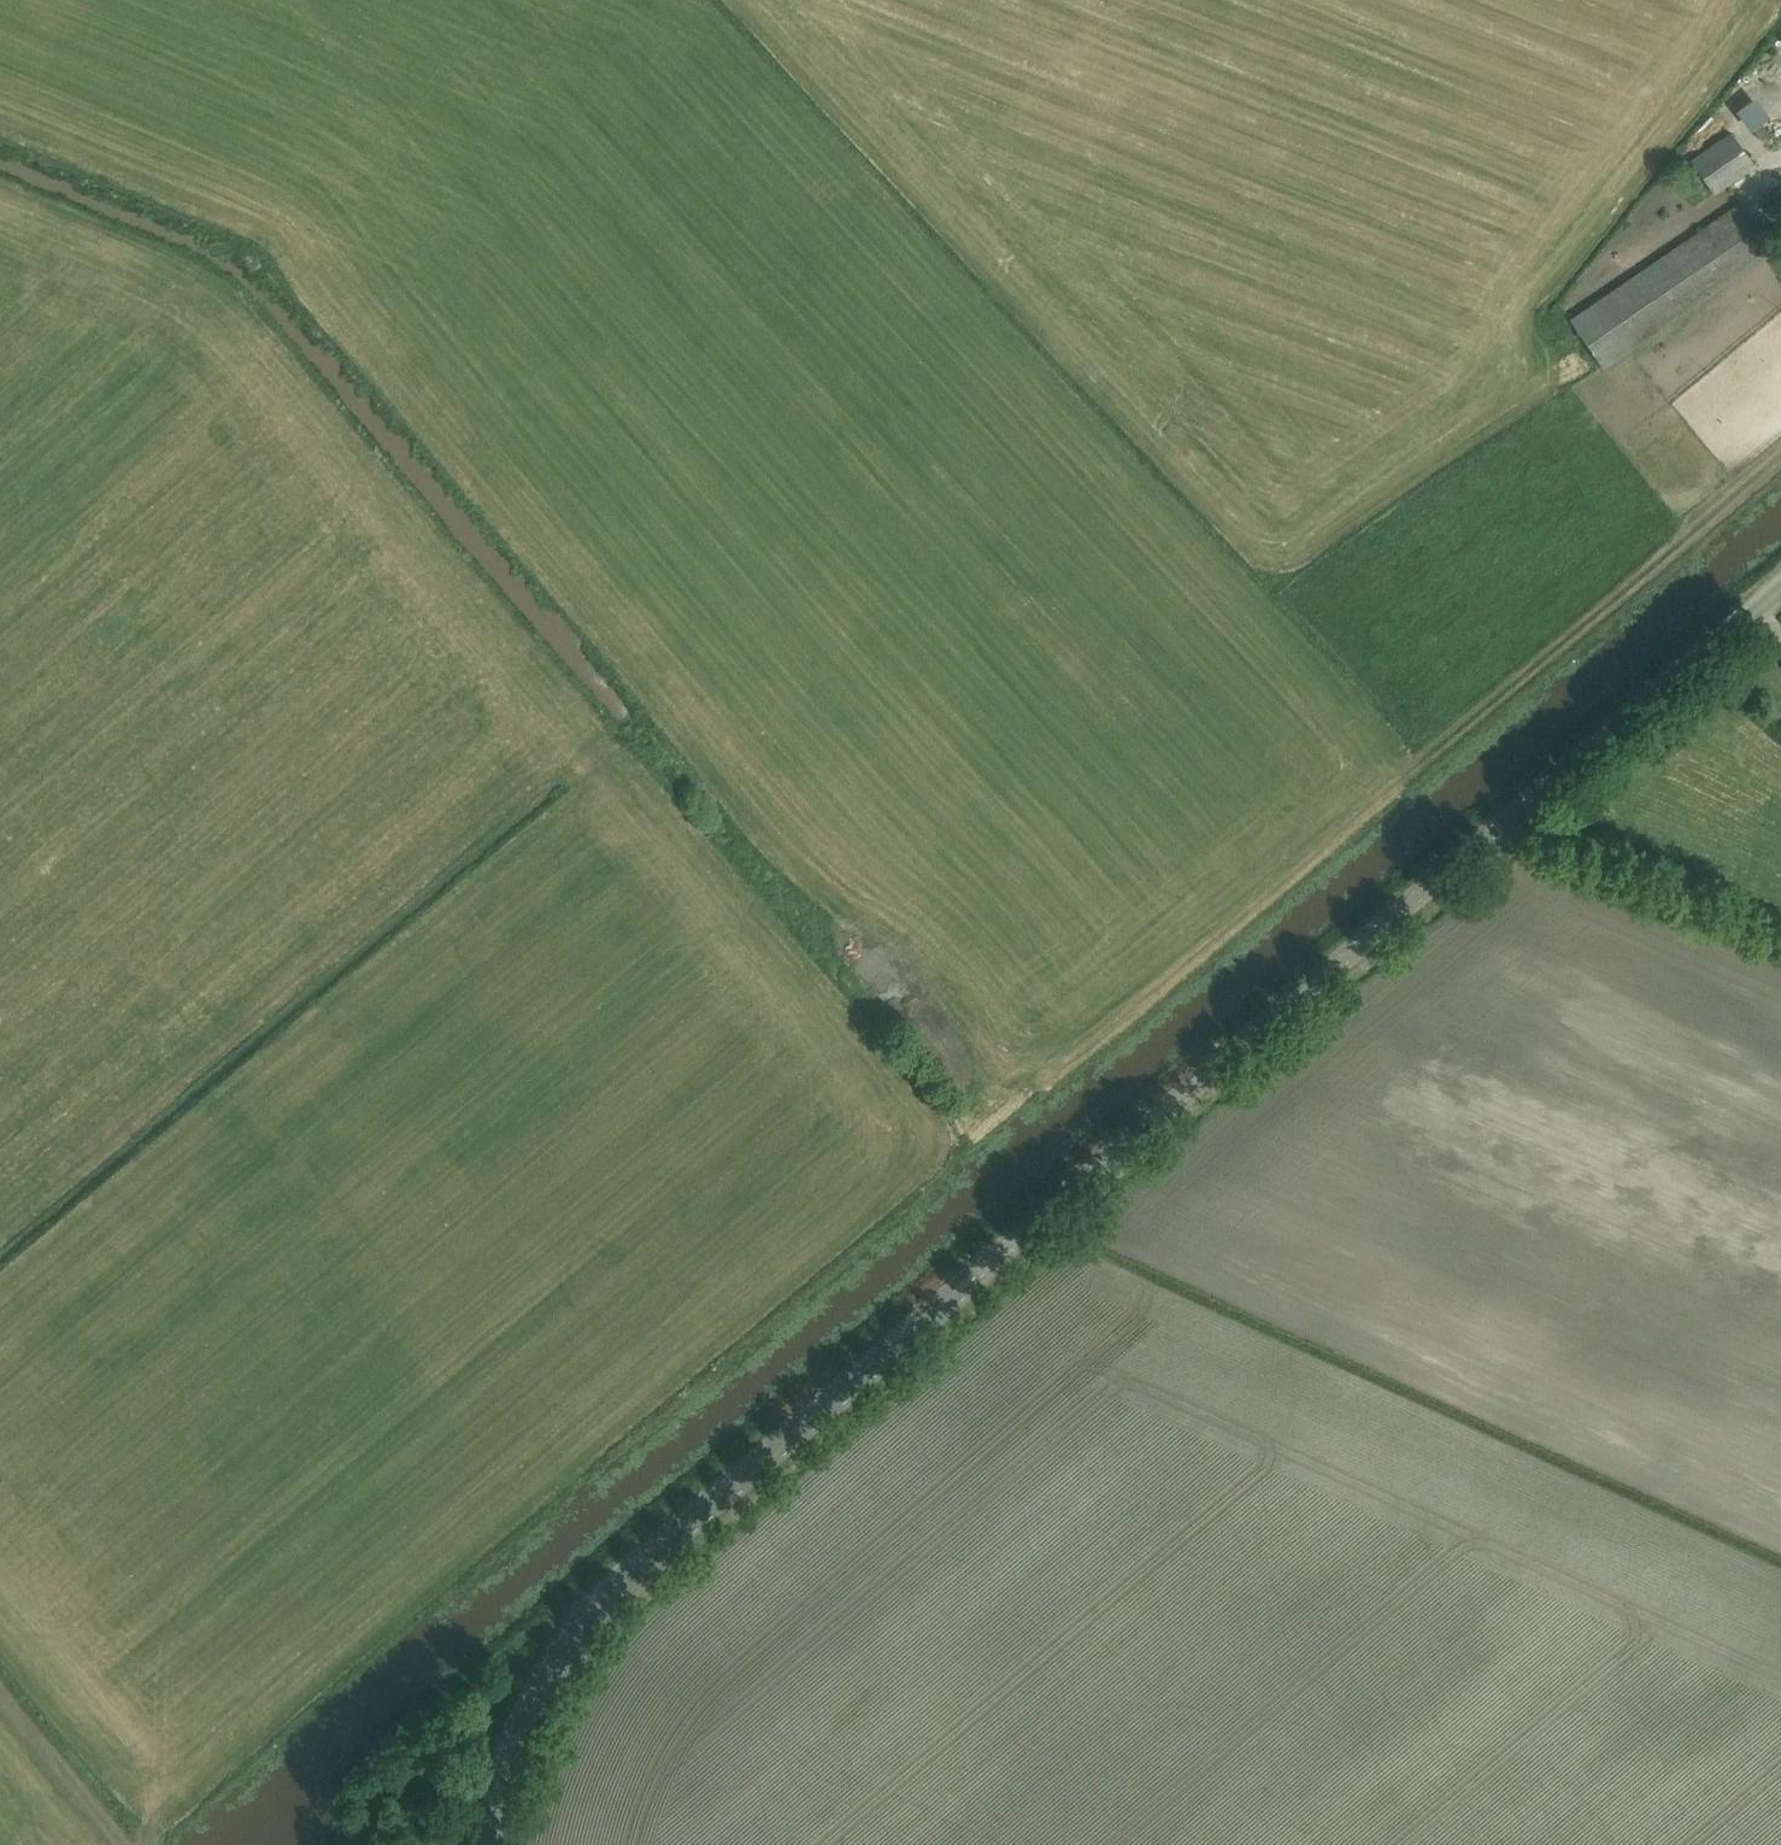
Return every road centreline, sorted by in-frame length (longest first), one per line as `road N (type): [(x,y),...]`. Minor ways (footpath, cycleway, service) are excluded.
road 1 (tertiary): [(492,1844),(524,1737),(568,1639),(632,1568),(1780,587)]
road 2 (track): [(124,1844),(0,1697)]

